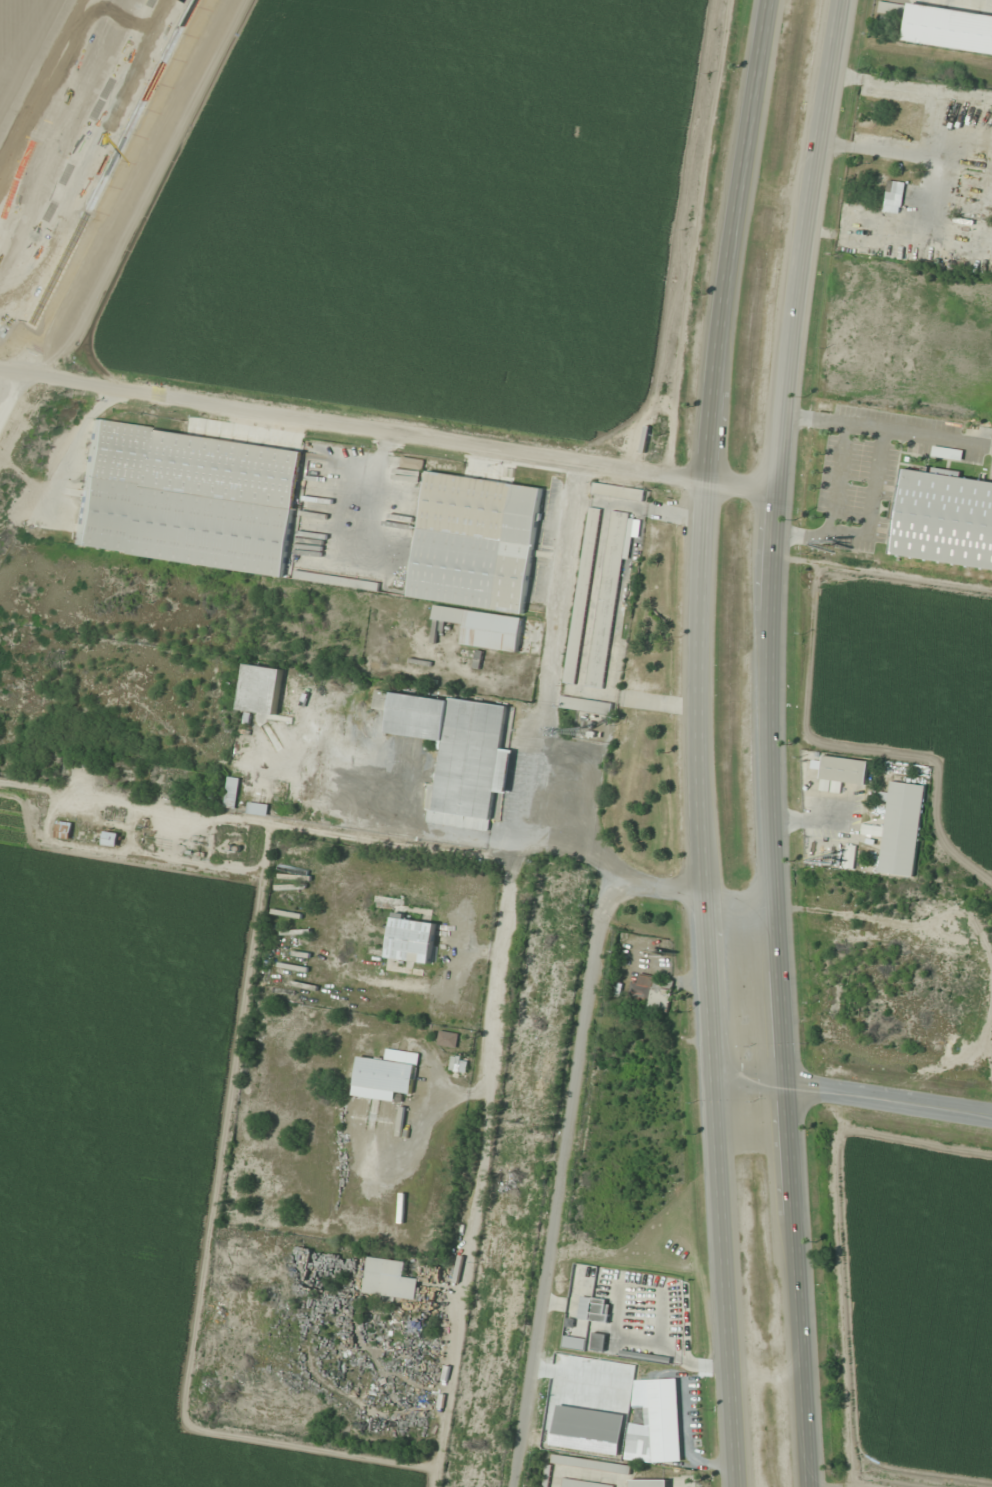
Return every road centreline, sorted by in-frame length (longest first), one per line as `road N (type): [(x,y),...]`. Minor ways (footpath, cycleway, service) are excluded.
road 1 (primary): [(710,482),(709,740),(746,1486)]
road 2 (primary): [(803,1486),(764,807),(772,517)]
road 3 (residential): [(0,376),(774,492)]
road 4 (residential): [(514,1486),(602,908),(633,886),(715,901)]
road 5 (primary): [(772,517),(805,185),(835,0)]
road 6 (primary): [(778,0),(732,283),(710,482)]
road 7 (residential): [(19,379),(207,0)]
road 8 (residential): [(991,1118),(722,1071)]

